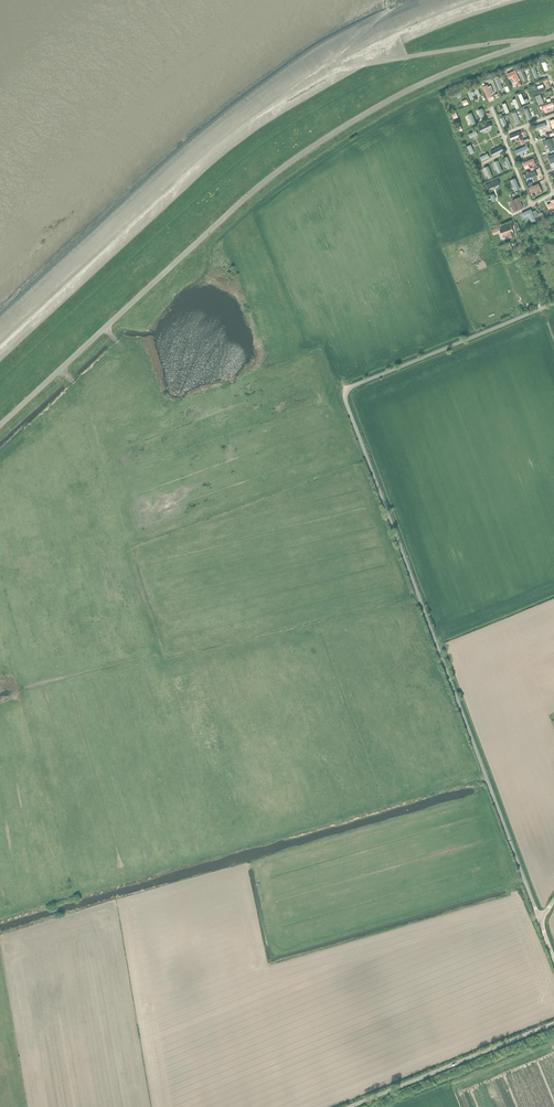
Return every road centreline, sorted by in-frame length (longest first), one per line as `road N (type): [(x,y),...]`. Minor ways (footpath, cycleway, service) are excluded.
road 1 (unclassified): [(540,921),(346,397),(355,384),(553,303)]
road 2 (unclassified): [(0,426),(300,156),(417,87),(553,38)]
road 3 (unclassified): [(350,1106),(553,1024)]

